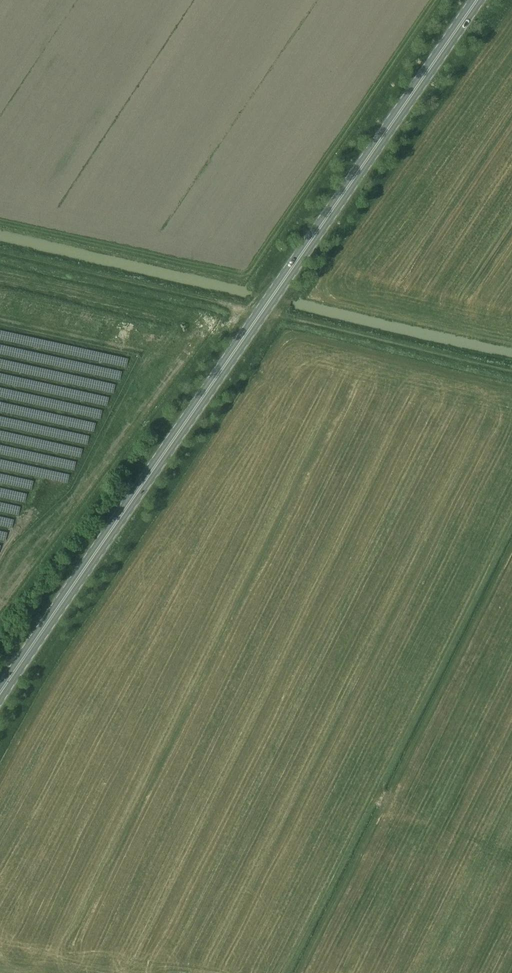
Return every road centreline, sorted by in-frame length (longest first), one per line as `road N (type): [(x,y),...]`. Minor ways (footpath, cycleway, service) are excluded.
road 1 (primary): [(0,693),(477,0)]
road 2 (track): [(0,253),(261,312)]
road 3 (track): [(511,370),(261,312)]

